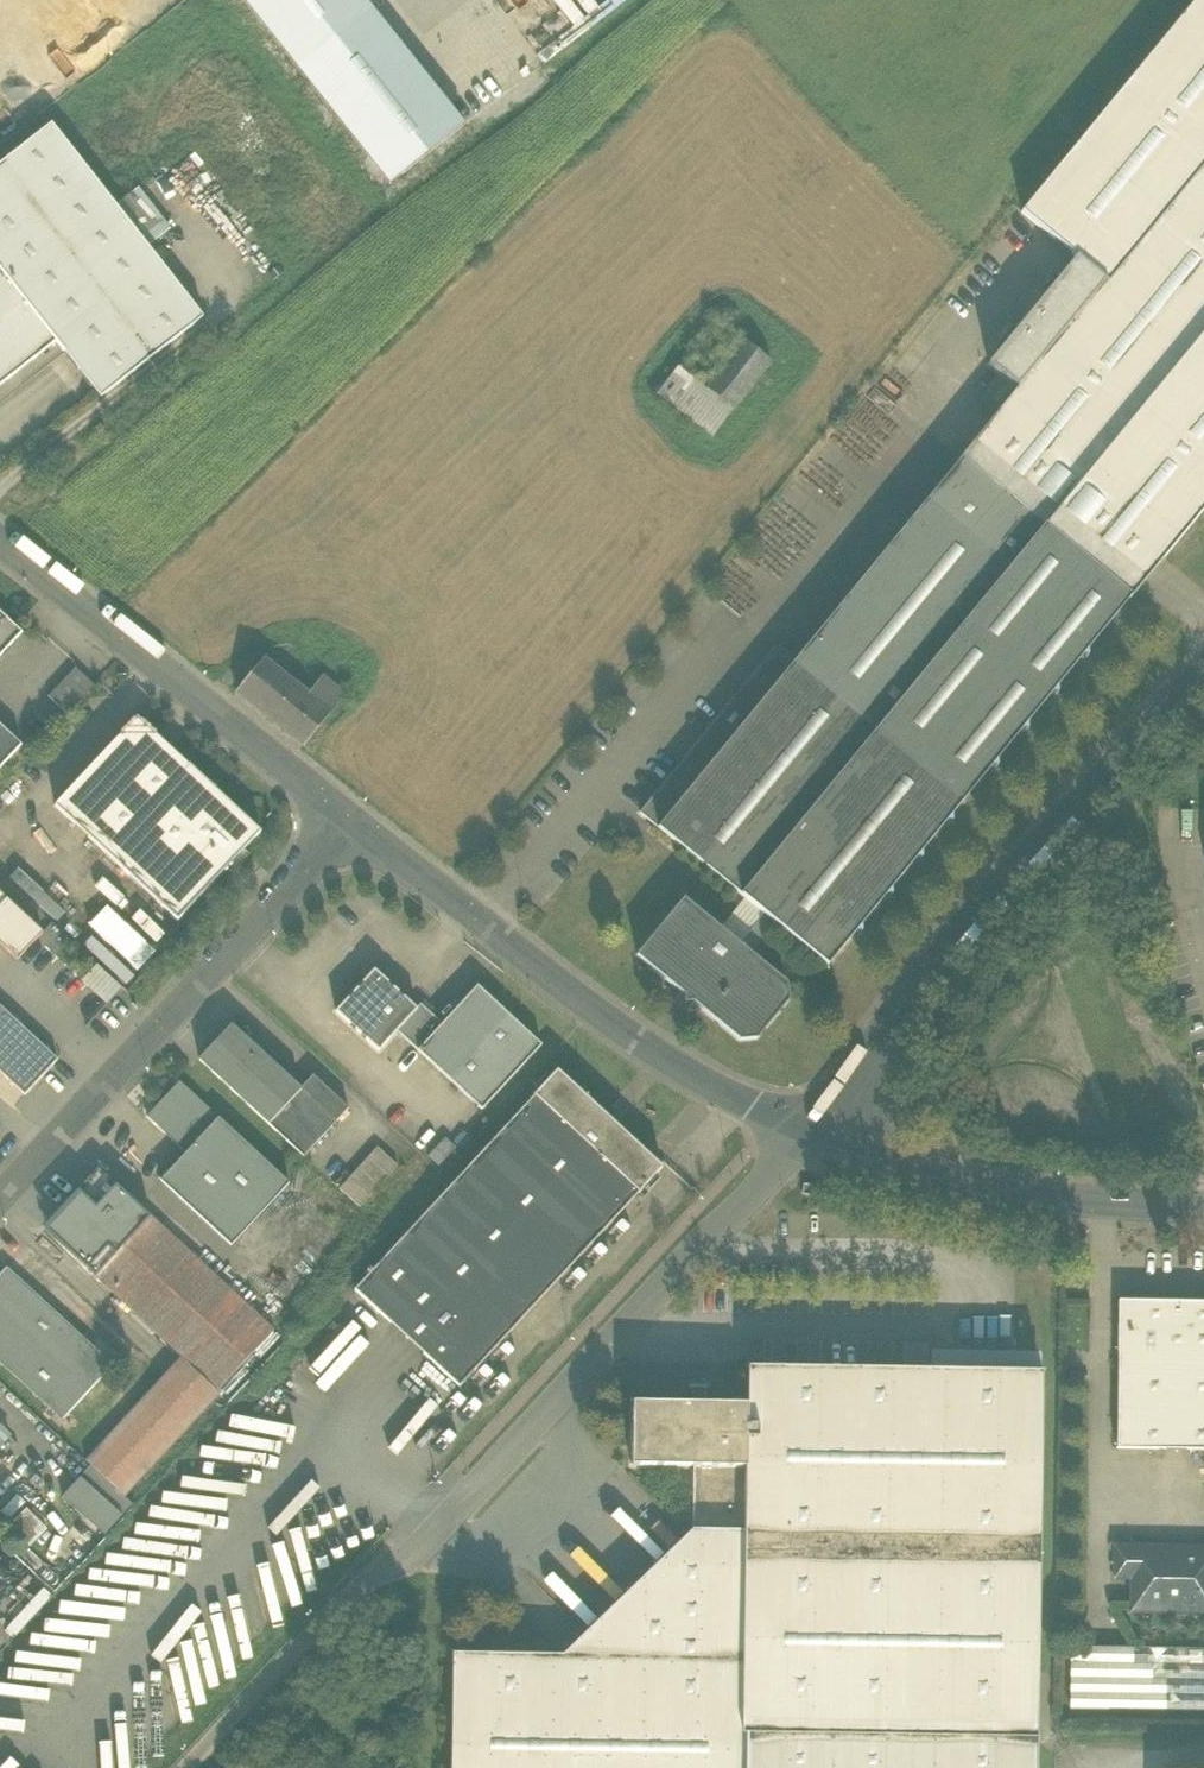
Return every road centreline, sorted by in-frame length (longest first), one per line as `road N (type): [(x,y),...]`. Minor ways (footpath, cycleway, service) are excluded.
road 1 (residential): [(811,1129),(422,1543),(349,1588),(185,1767)]
road 2 (unclassified): [(1203,682),(811,1129)]
road 3 (residential): [(351,816),(647,1052),(811,1129)]
road 4 (residential): [(0,1196),(351,816)]
road 5 (residential): [(0,541),(351,816)]
road 6 (residential): [(811,1129),(937,1182),(1056,1202),(1203,1205)]

